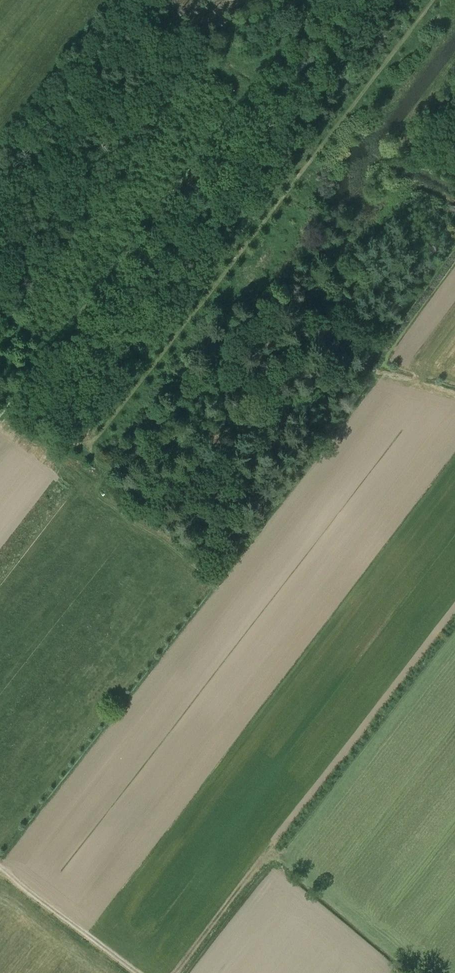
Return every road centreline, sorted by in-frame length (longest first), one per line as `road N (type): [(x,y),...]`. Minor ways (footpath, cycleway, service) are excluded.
road 1 (track): [(0,867),(135,972)]
road 2 (track): [(175,972),(261,860),(288,858)]

